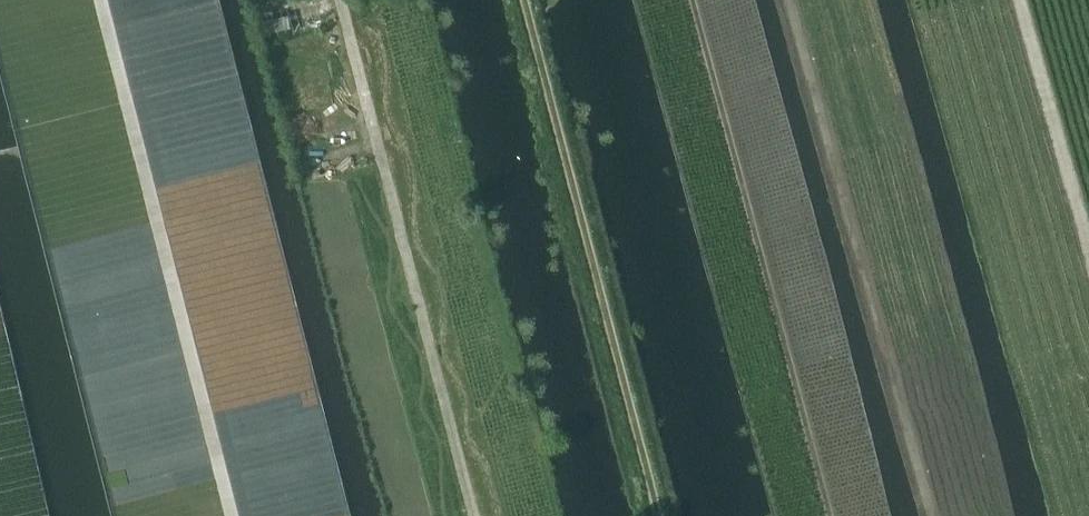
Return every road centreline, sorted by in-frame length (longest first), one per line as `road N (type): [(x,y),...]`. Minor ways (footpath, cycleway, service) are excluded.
road 1 (track): [(832,515),(692,0)]
road 2 (track): [(100,0),(232,515)]
road 3 (track): [(1088,244),(1021,0)]

